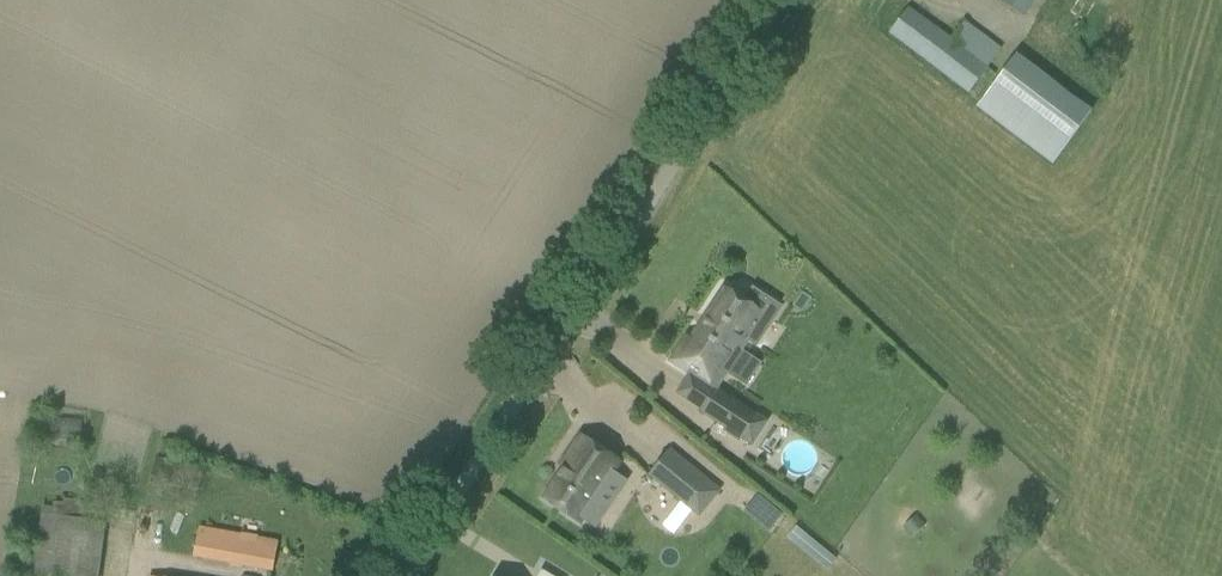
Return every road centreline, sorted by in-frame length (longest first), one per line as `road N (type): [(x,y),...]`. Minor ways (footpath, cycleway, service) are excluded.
road 1 (unclassified): [(405,575),(779,0)]

